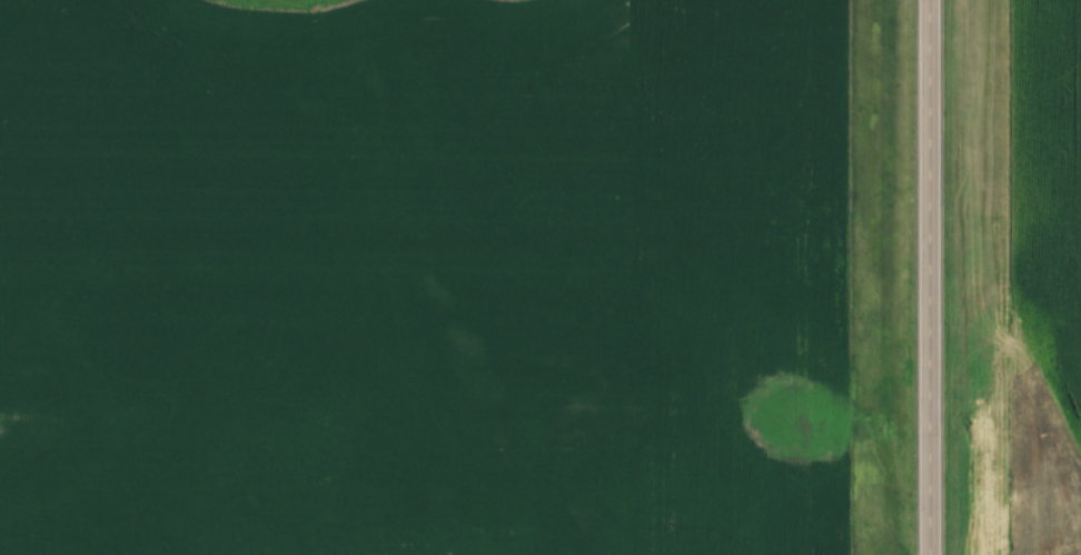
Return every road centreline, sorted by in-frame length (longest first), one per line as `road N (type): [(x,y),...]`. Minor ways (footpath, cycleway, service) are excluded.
road 1 (secondary): [(930,554),(931,0)]

